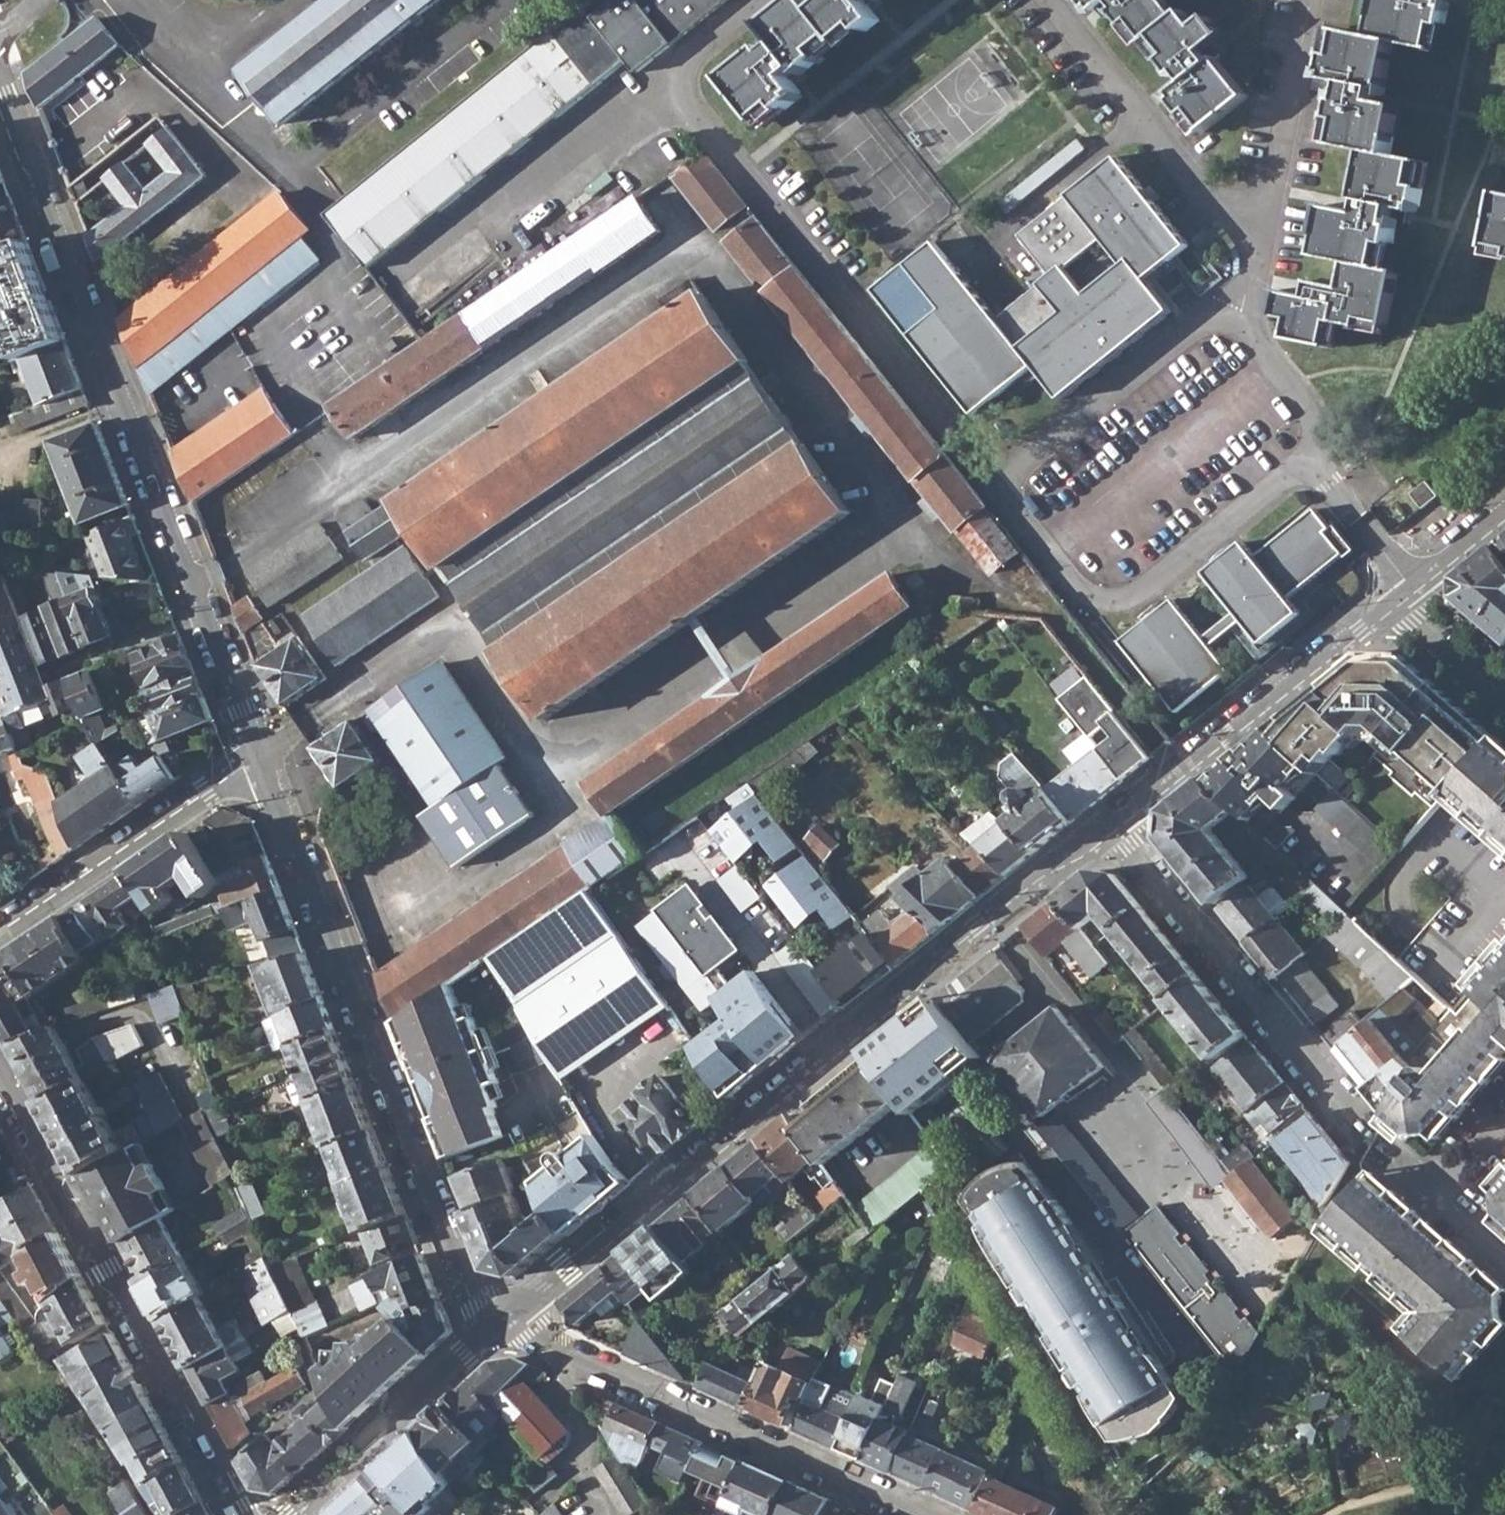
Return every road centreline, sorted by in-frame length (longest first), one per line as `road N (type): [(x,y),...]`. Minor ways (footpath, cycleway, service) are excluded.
road 1 (residential): [(1107,819),(514,1312)]
road 2 (residential): [(256,756),(0,94)]
road 3 (residential): [(514,1312),(493,1329),(469,1294),(256,756)]
road 4 (tertiary): [(0,1072),(243,1514)]
road 5 (residential): [(514,1312),(542,1345),(923,1514)]
road 6 (residential): [(1107,819),(1363,1132)]
road 7 (residential): [(1405,590),(1107,819)]
road 8 (residential): [(0,930),(256,756)]
road 9 (residential): [(1405,590),(1409,607),(1504,691)]
road 10 (residential): [(1504,509),(1405,590)]

